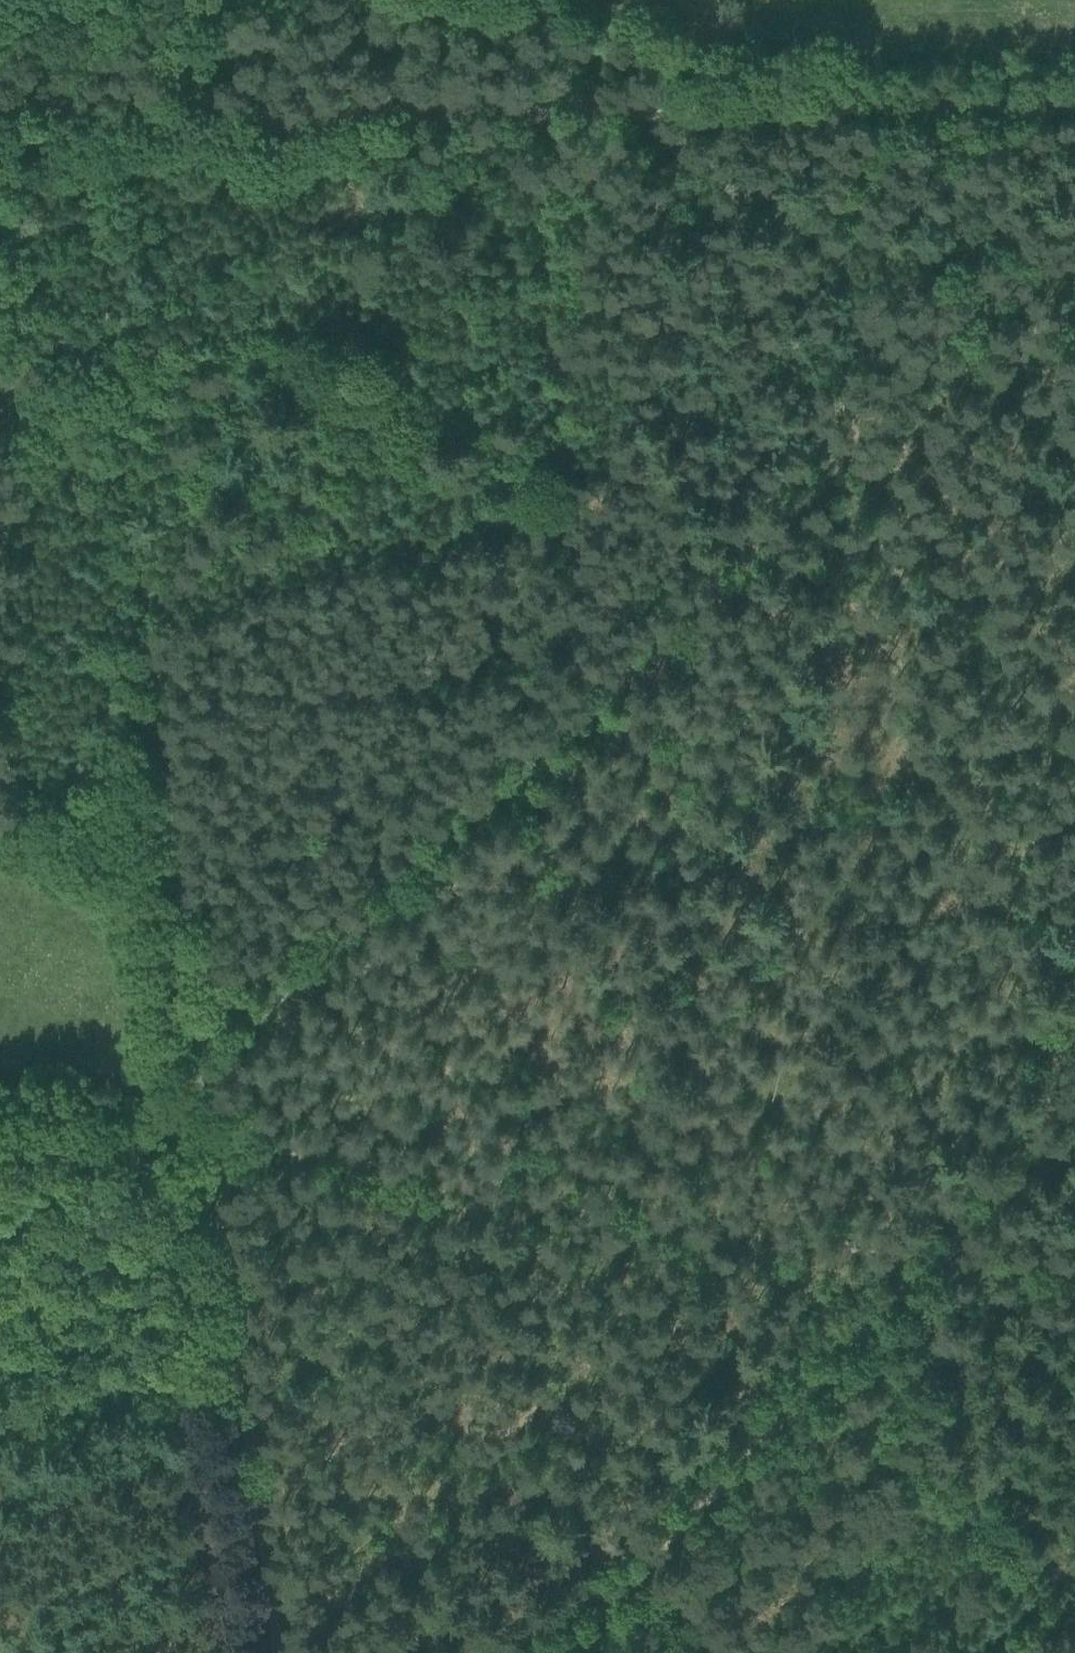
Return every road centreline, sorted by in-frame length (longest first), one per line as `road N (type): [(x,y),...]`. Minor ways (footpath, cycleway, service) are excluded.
road 1 (track): [(261,1652),(220,1435),(103,372),(0,257)]
road 2 (track): [(1074,1235),(947,1232),(564,1168),(188,1123),(0,1121)]
road 3 (track): [(1074,115),(0,117)]
road 4 (track): [(564,1652),(947,1232),(1052,1070),(1074,1013)]
road 5 (track): [(784,506),(180,1058)]
road 6 (track): [(784,506),(1074,218)]

